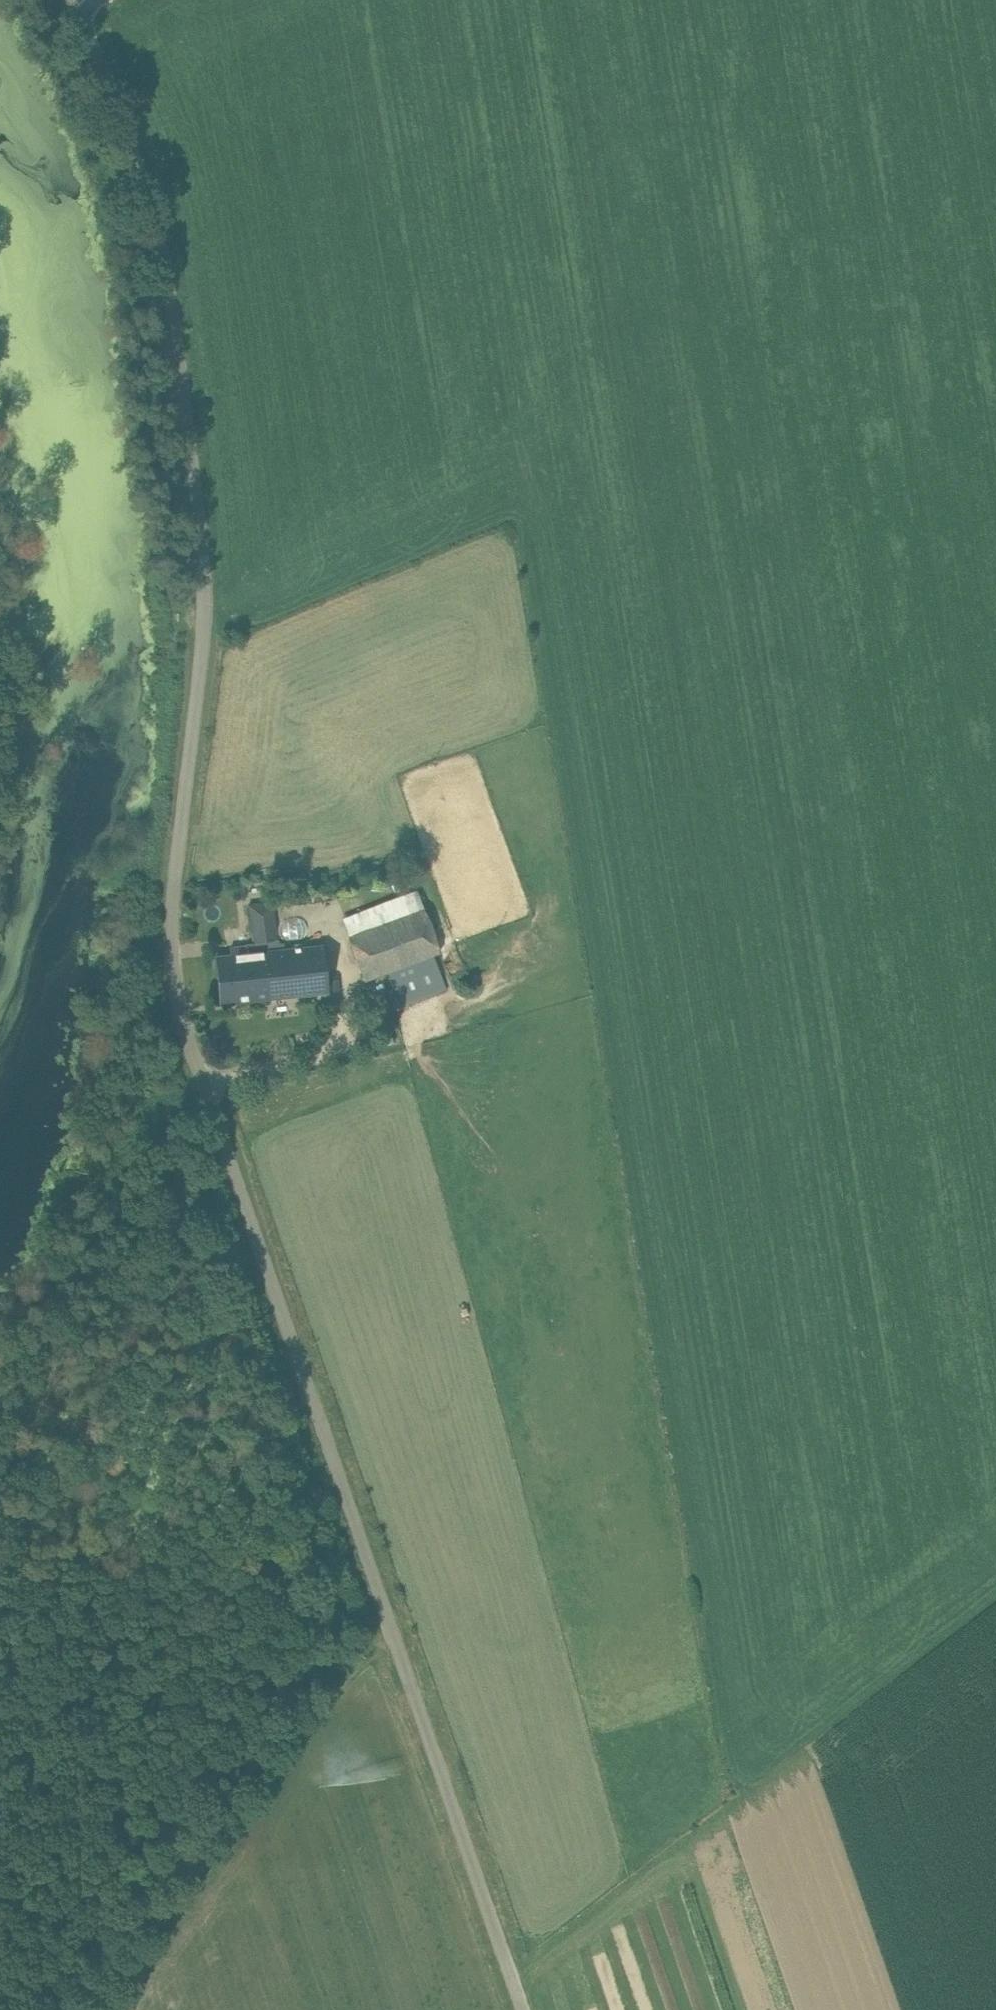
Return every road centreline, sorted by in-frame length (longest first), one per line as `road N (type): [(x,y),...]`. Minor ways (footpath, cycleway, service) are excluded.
road 1 (unclassified): [(524,2009),(183,1021),(172,916),(206,600),(202,557),(160,232),(77,5)]

